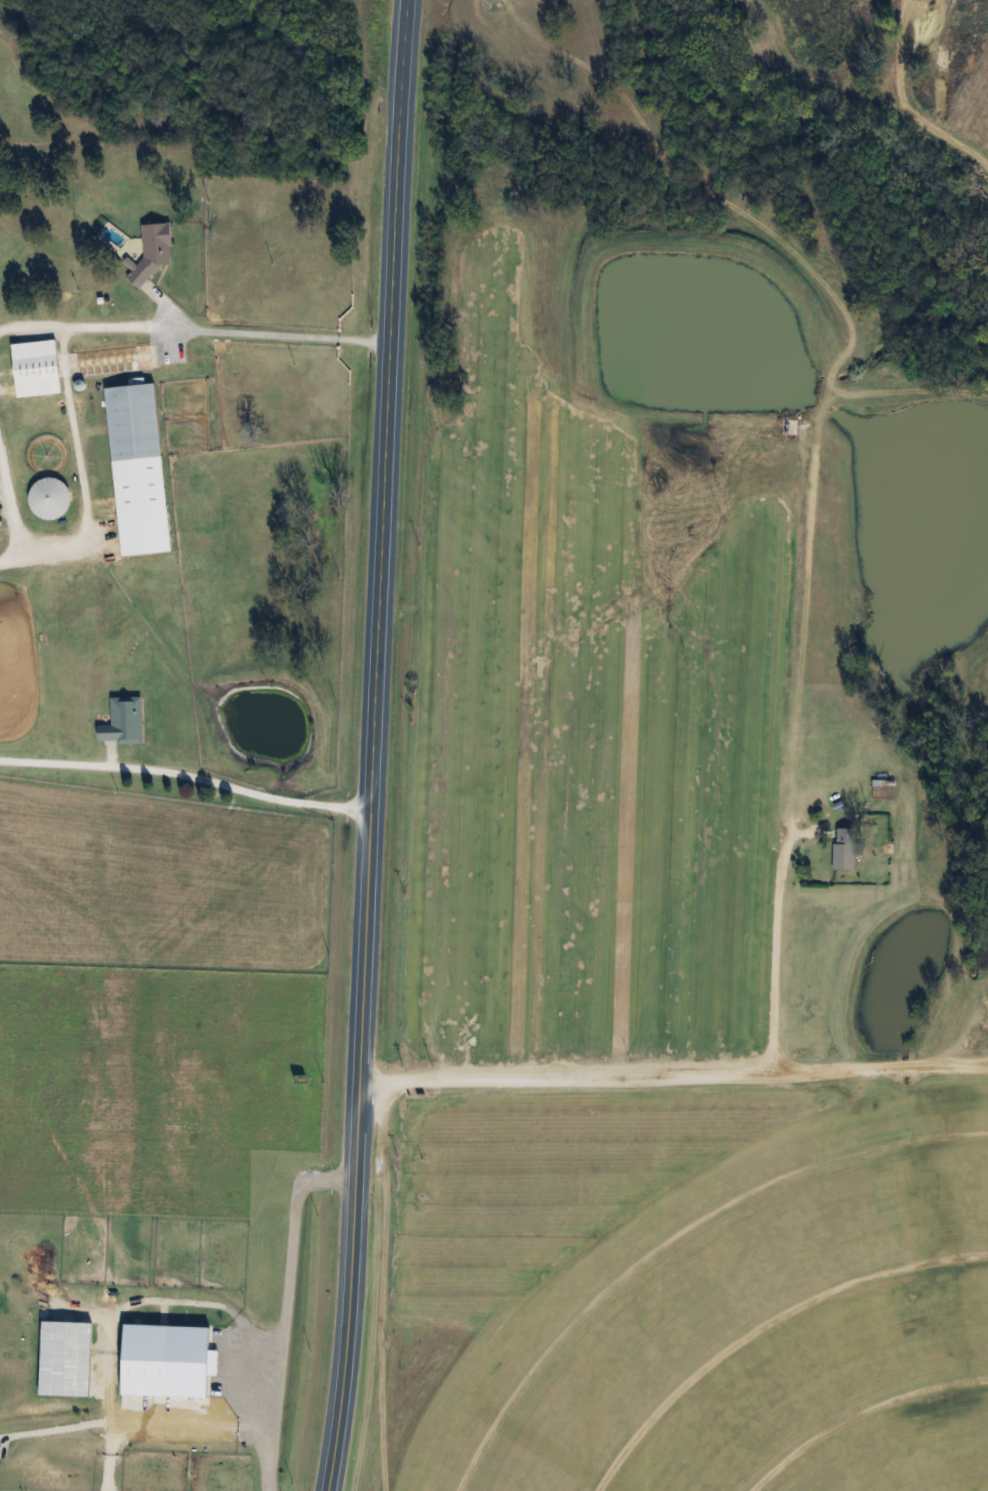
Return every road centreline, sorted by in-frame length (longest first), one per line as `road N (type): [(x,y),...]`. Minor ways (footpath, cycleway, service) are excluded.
road 1 (primary): [(329,1490),(363,1074),(409,0)]

